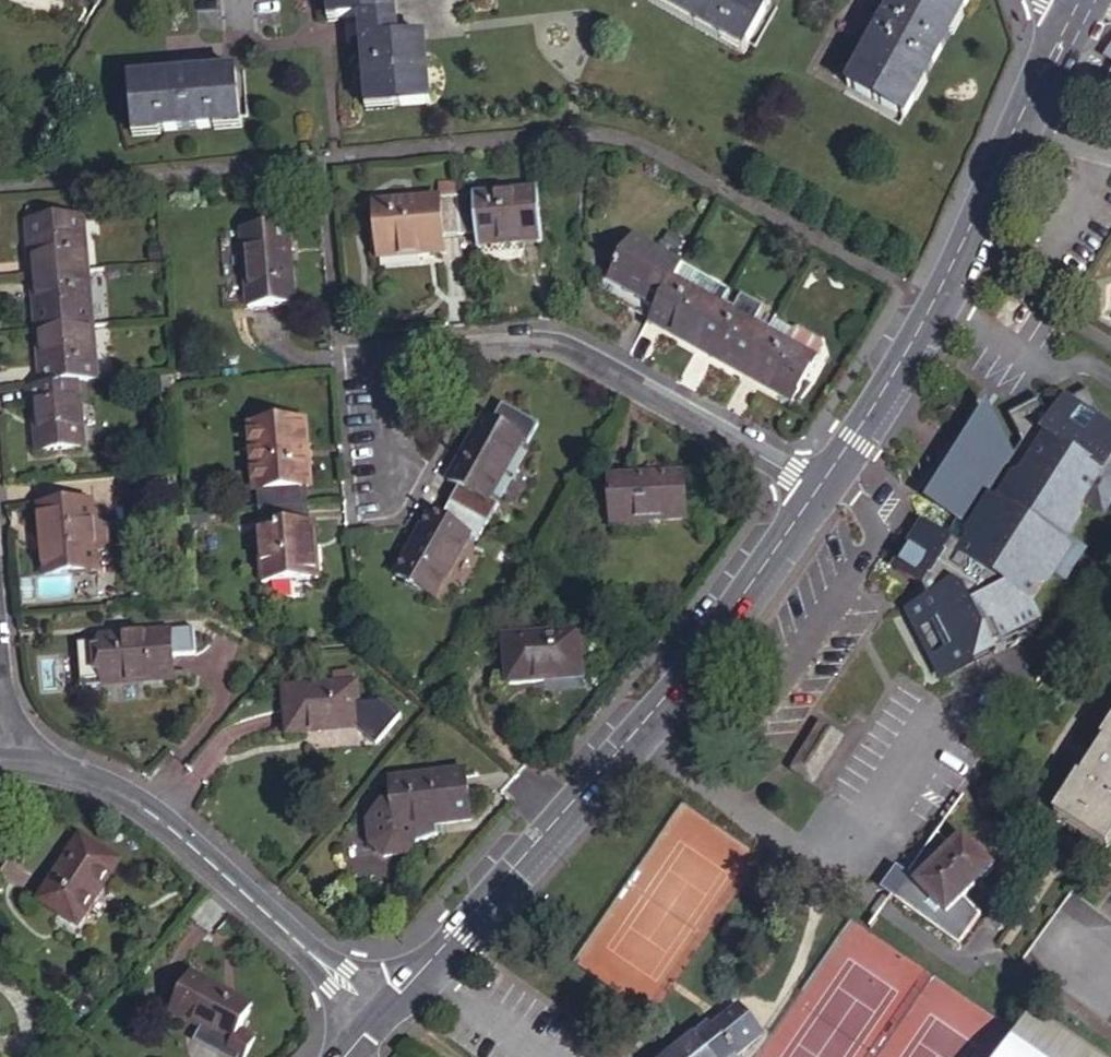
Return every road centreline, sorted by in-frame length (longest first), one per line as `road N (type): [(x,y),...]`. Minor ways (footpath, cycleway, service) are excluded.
road 1 (residential): [(817,492),(674,688),(385,1013)]
road 2 (residential): [(817,492),(562,350),(370,364),(374,464)]
road 3 (residential): [(1087,0),(935,305),(817,492)]
road 4 (residential): [(9,764),(92,787),(163,829),(385,1013)]

